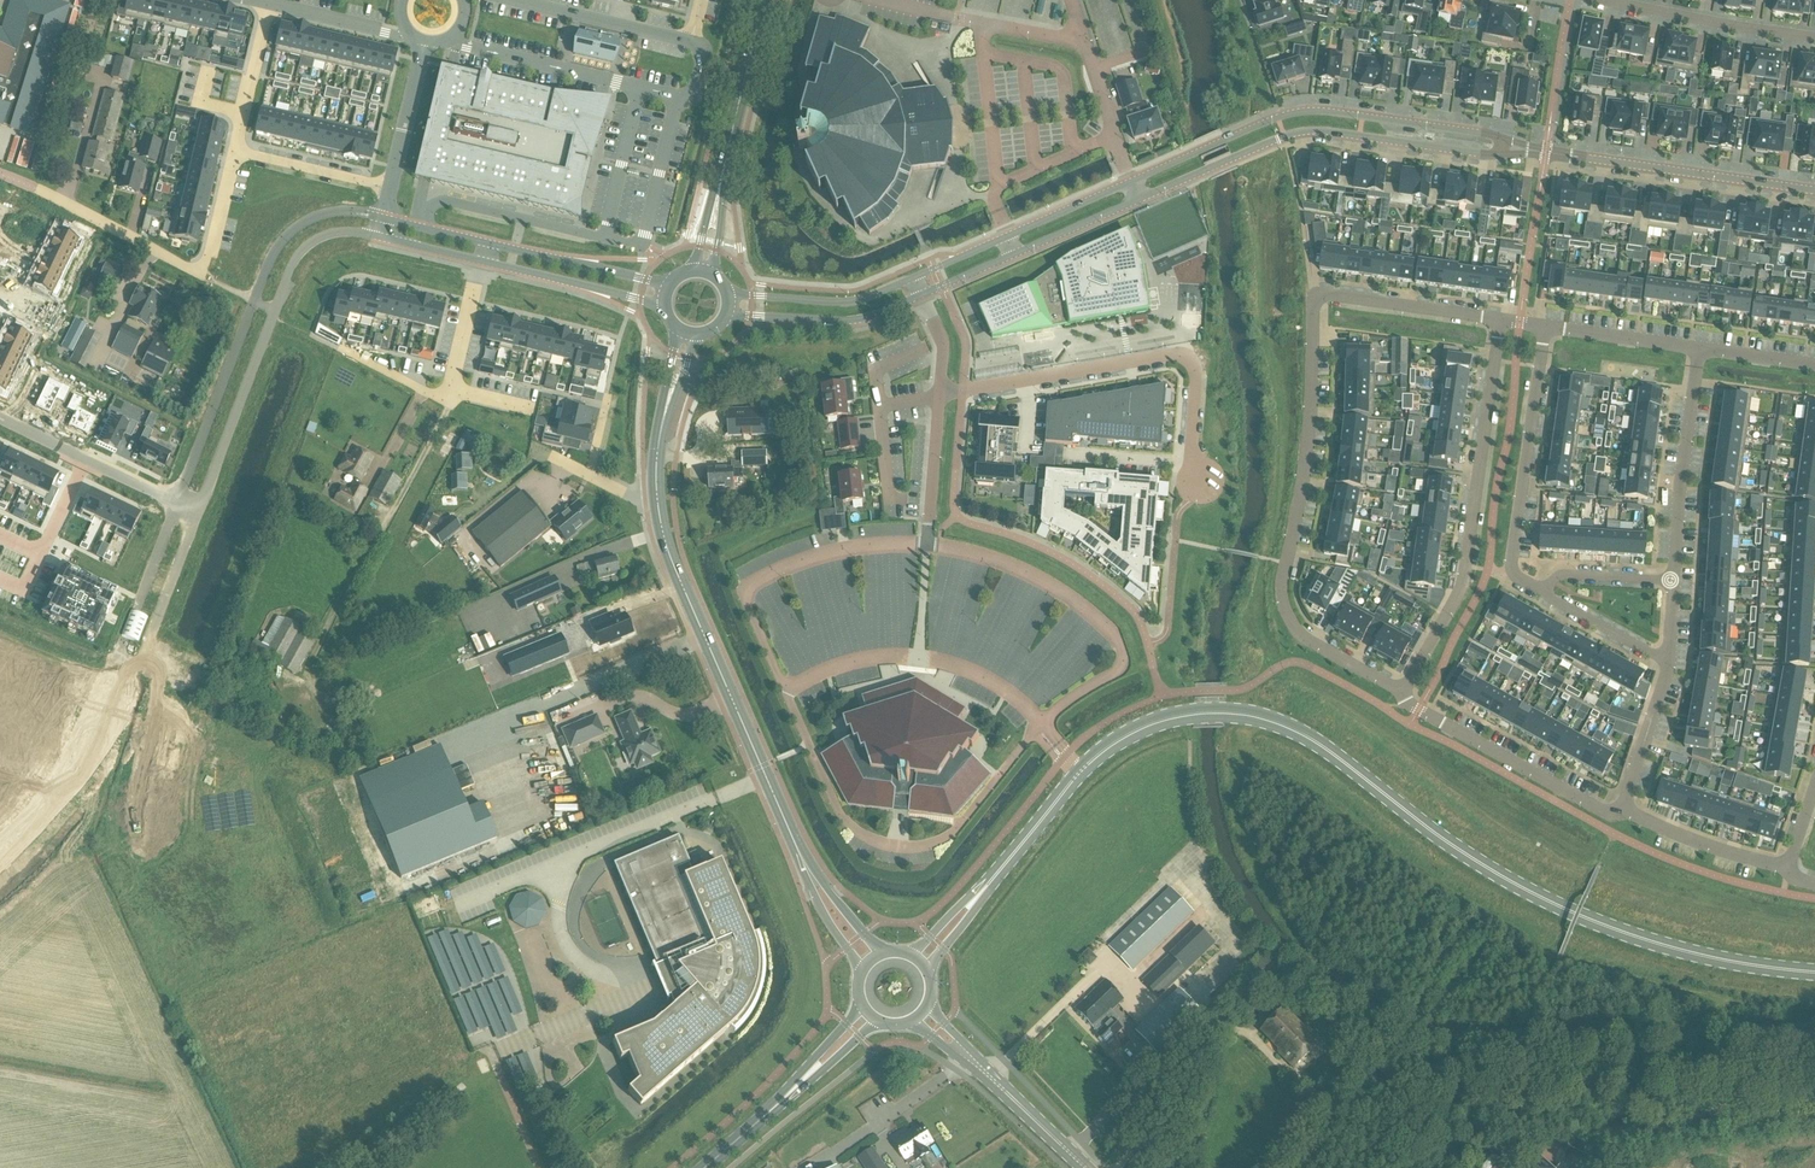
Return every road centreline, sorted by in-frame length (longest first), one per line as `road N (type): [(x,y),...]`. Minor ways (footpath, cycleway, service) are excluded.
road 1 (tertiary): [(994,875),(1118,742),(1186,716),(1229,714),(1302,734),(1438,836),(1585,917),(1677,949),(1814,973)]
road 2 (residential): [(1500,320),(1328,295),(1315,303),(1305,466),(1283,602),(1300,636),(1403,692)]
road 3 (tertiary): [(1493,135),(1296,113),(913,277)]
road 4 (tertiary): [(922,295),(1301,132),(1490,154)]
road 5 (unclassified): [(384,220),(327,213),(281,243),(178,503)]
road 6 (residential): [(1403,692),(1468,568),(1500,320)]
road 7 (secondary): [(798,851),(673,563),(658,498)]
road 8 (residential): [(940,395),(1178,355),(1196,375),(1192,449),(1200,482)]
road 9 (unclassified): [(198,511),(297,262),(338,236),(378,242)]
road 10 (residential): [(443,41),(676,98),(696,90),(702,51),(691,43)]
road 11 (residential): [(236,149),(203,273),(37,189)]
road 12 (residential): [(1545,326),(1512,555),(1512,569),(1541,592)]
road 13 (track): [(450,402),(319,652)]
road 14 (residential): [(1403,692),(1418,711),(1601,809),(1623,809)]
road 15 (residential): [(1673,582),(1700,350)]
road 16 (tertiary): [(1814,191),(1592,158)]
road 17 (residential): [(1602,0),(1814,38)]
road 18 (secondary): [(717,201),(765,0)]
road 19 (tertiary): [(725,315),(849,320),(922,295)]
road 20 (tertiary): [(913,277),(854,302),(727,295)]
road 21 (residential): [(483,263),(665,308)]
road 22 (residential): [(670,284),(488,242)]
road 23 (tertiary): [(0,856),(52,806),(111,708)]
road 24 (residential): [(691,43),(516,0)]
road 25 (residential): [(1623,809),(1687,838),(1788,868)]
road 26 (unclassified): [(178,503),(119,656)]
road 27 (unclassified): [(140,664),(198,511)]
road 28 (residential): [(391,188),(236,149)]
road 29 (residential): [(1700,350),(1545,326)]
road 30 (residential): [(1623,809),(1668,663)]
road 31 (secondary): [(859,1002),(762,1118)]
road 32 (secondary): [(762,1118),(878,1022)]
road 33 (residential): [(423,41),(391,188)]
road 34 (residential): [(940,395),(929,545)]
road 35 (residential): [(269,3),(236,149)]
road 36 (residential): [(269,3),(412,36)]
road 37 (residential): [(1541,592),(1668,663)]
road 38 (residential): [(483,263),(450,402)]
road 39 (secondary): [(798,851),(816,901),(860,974)]
road 40 (residential): [(1673,582),(1572,574),(1541,592)]
road 41 (secondary): [(886,952),(798,851)]
road 42 (residential): [(658,498),(630,495),(543,451)]
road 43 (secondary): [(908,1024),(1006,1093)]
road 44 (secondary): [(1006,1093),(930,1001)]

